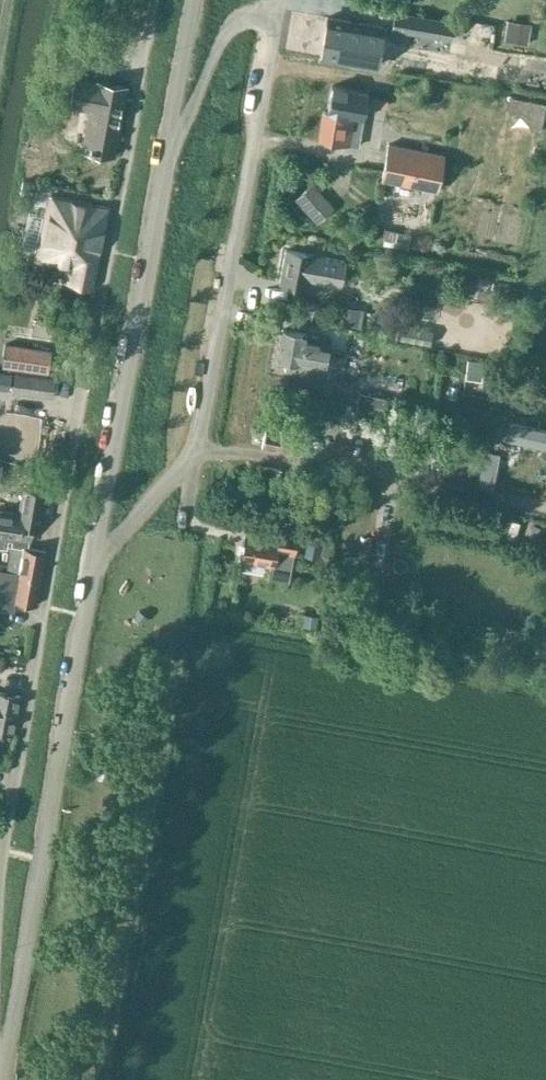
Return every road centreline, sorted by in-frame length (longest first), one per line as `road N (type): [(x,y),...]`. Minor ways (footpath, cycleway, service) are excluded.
road 1 (unclassified): [(97,549),(197,453),(277,12)]
road 2 (unclassified): [(1,1079),(97,549)]
road 3 (unclassified): [(97,549),(168,141)]
road 4 (unclassified): [(168,141),(231,27),(277,12)]
road 5 (unclassified): [(168,141),(194,0)]

